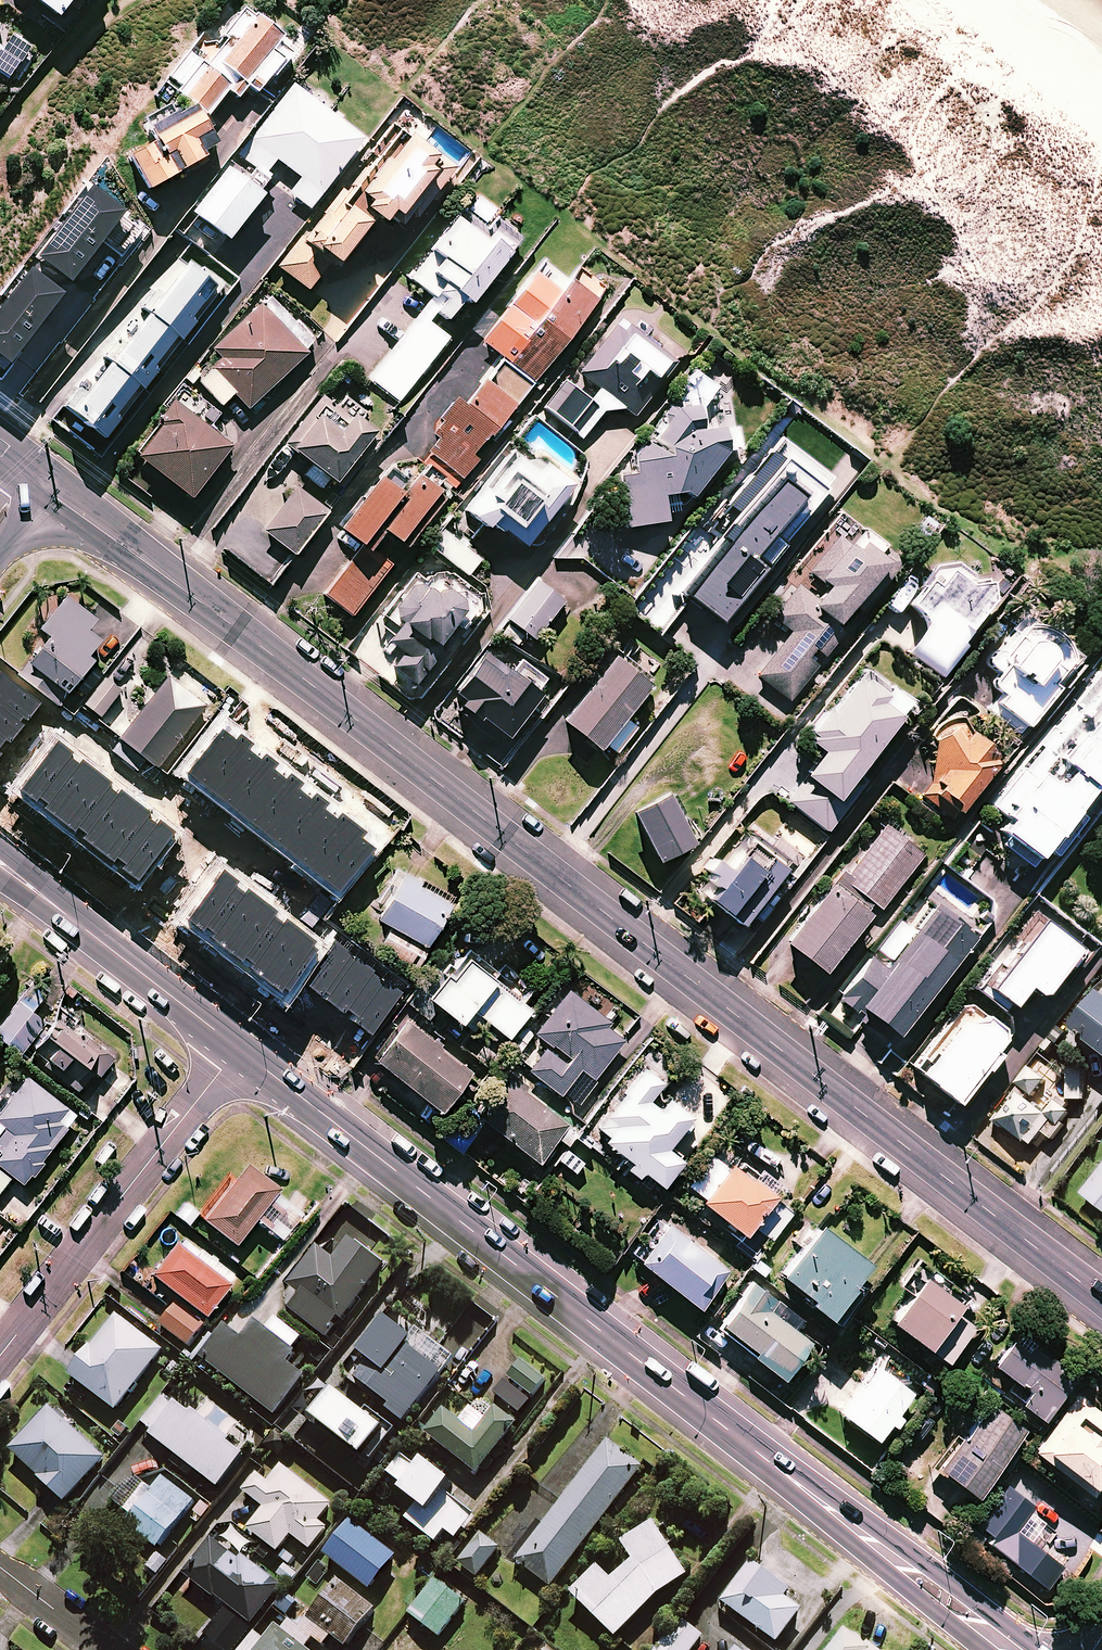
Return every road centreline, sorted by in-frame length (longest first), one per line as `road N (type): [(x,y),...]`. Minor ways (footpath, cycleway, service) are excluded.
road 1 (tertiary): [(205,606),(1101,1299)]
road 2 (secondary): [(238,1048),(1012,1649)]
road 3 (residential): [(238,1048),(0,1357)]
road 4 (tertiary): [(0,488),(103,515),(194,580),(205,606)]
road 5 (tertiary): [(205,606),(174,599),(88,544),(0,537)]
road 6 (secondary): [(81,927),(238,1048)]
road 7 (residential): [(0,1570),(103,1649)]

